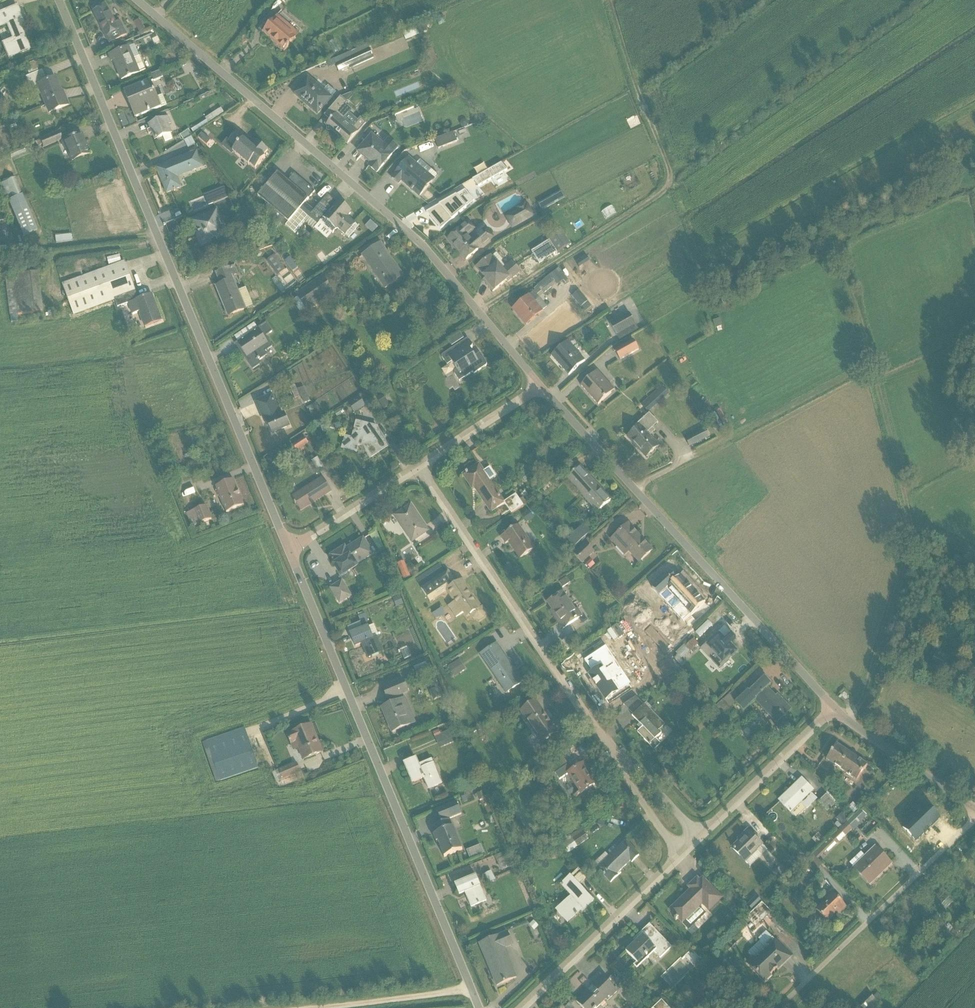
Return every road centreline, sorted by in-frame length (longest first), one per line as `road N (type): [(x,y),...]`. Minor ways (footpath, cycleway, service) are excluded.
road 1 (residential): [(59,0),(288,551)]
road 2 (residential): [(541,386),(418,241),(137,0)]
road 3 (track): [(826,216),(875,378),(910,536),(862,704),(846,718)]
road 4 (residential): [(288,551),(479,1007)]
road 5 (residential): [(834,709),(541,386)]
road 6 (track): [(611,0),(671,182),(478,313)]
road 7 (residential): [(418,467),(601,736)]
road 8 (residential): [(974,815),(778,1007)]
road 9 (residential): [(681,855),(523,1007)]
road 10 (residential): [(834,709),(699,838)]
road 11 (residential): [(974,812),(834,709)]
road 12 (residential): [(418,467),(288,551)]
road 13 (residential): [(541,386),(418,467)]
road 14 (residential): [(601,736),(681,855)]
road 15 (track): [(330,1007),(472,992)]
road 16 (residential): [(699,838),(601,736)]

